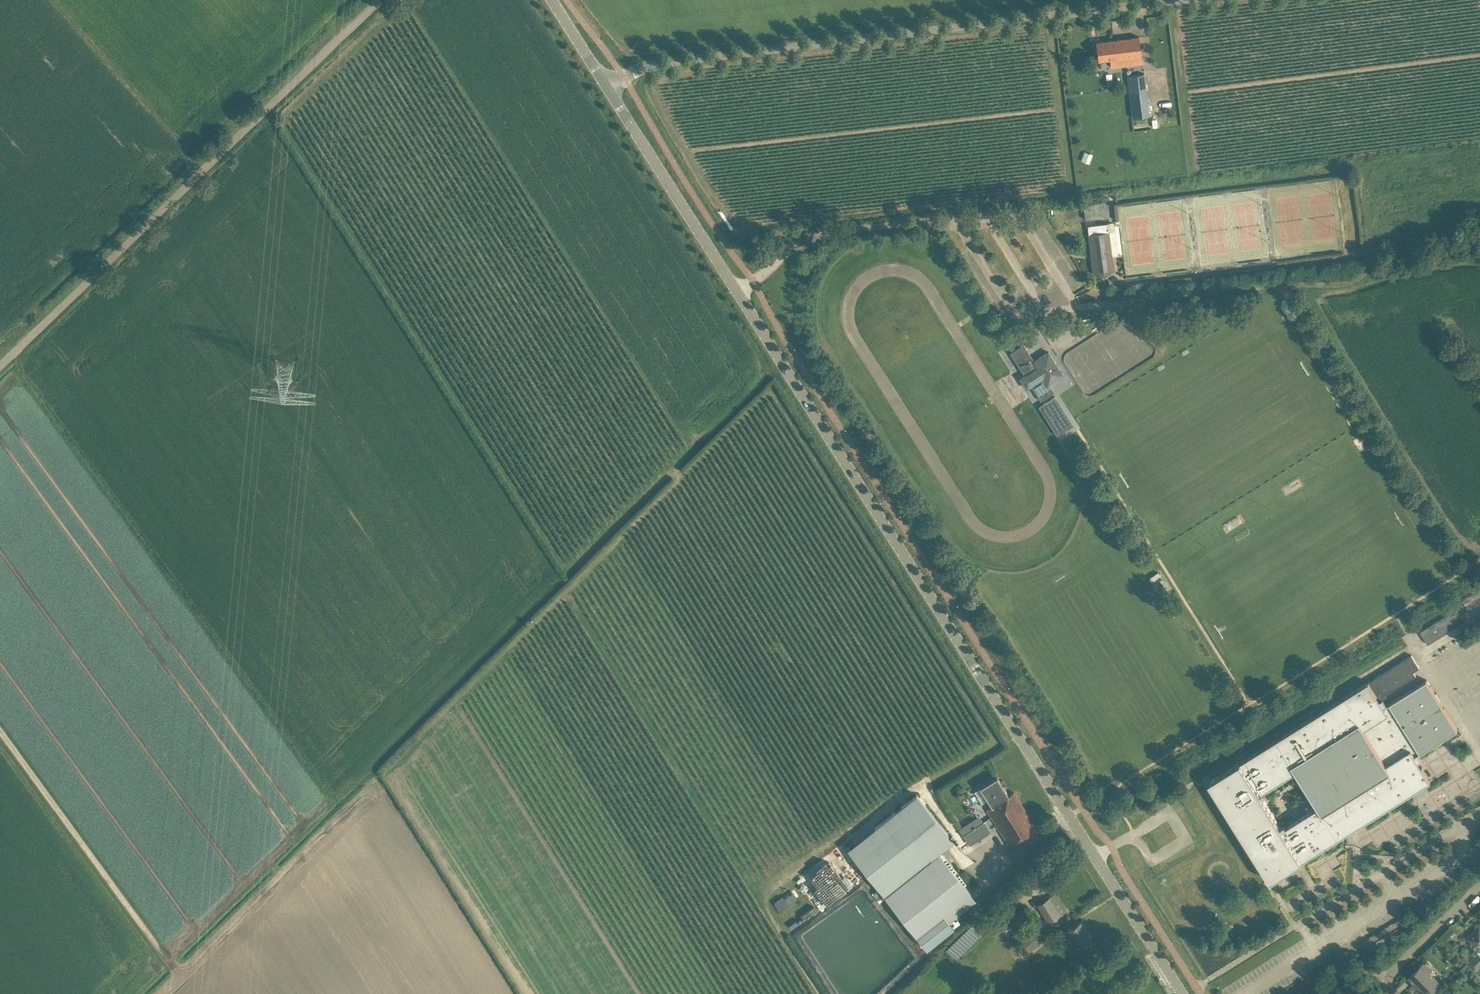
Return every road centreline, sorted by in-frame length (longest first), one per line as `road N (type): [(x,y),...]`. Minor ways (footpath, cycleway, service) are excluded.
road 1 (tertiary): [(1182,993),(609,85)]
road 2 (unclassified): [(609,85),(662,63),(1183,0)]
road 3 (unclassified): [(0,368),(380,0)]
road 4 (track): [(1386,211),(1370,276),(1083,309),(1077,303)]
road 5 (track): [(175,975),(0,728)]
road 6 (residential): [(1393,993),(1395,969),(1479,885)]

